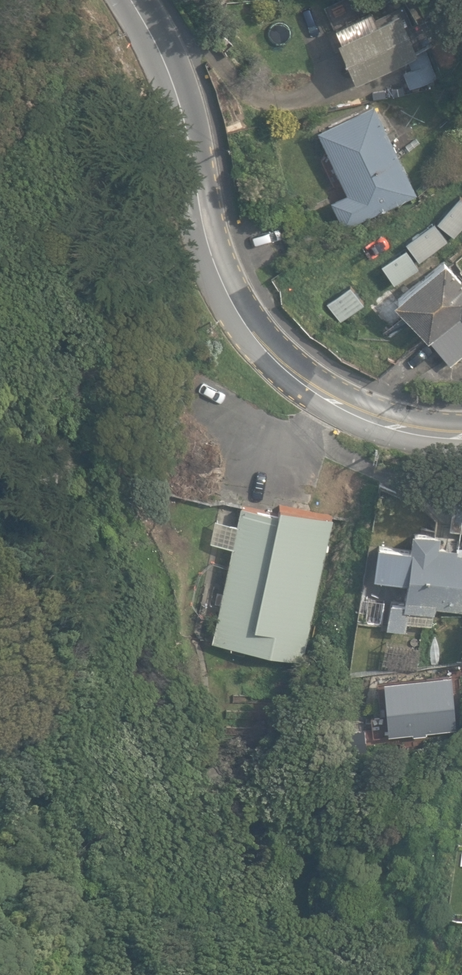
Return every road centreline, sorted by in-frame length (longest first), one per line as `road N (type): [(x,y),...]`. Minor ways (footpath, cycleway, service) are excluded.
road 1 (residential): [(125,0),(201,144),(234,283),(259,335),(298,373),(350,406),(408,425),(461,427)]

